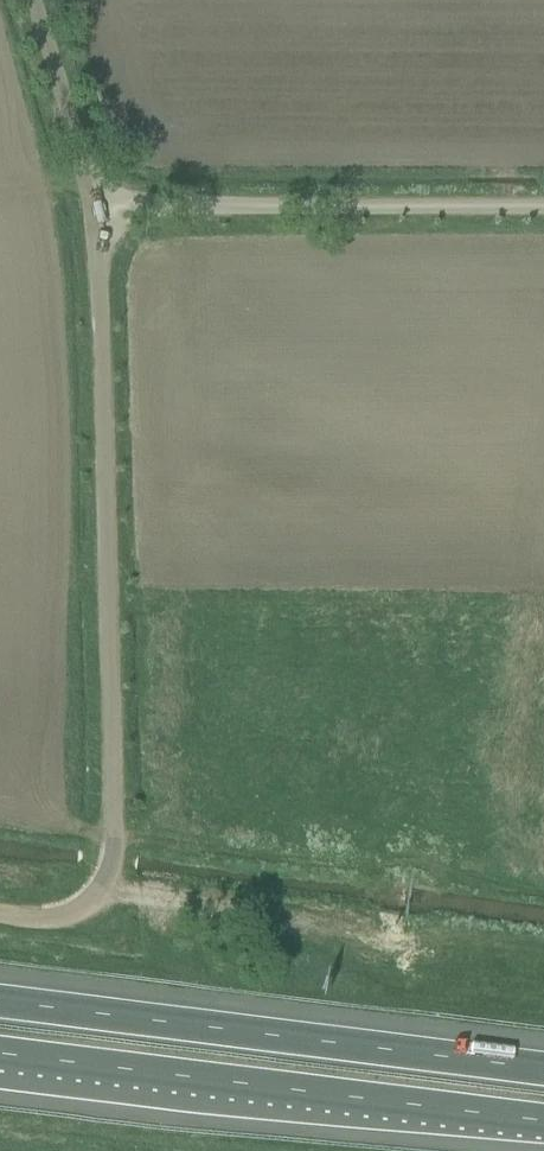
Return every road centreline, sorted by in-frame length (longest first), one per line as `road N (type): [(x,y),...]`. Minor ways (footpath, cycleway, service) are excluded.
road 1 (unclassified): [(0,913),(80,918),(113,865),(84,211)]
road 2 (motorway): [(0,1054),(543,1122)]
road 3 (motorway): [(543,1059),(0,994)]
road 4 (unclassified): [(84,211),(543,218)]
road 5 (unclassified): [(84,211),(29,0)]

